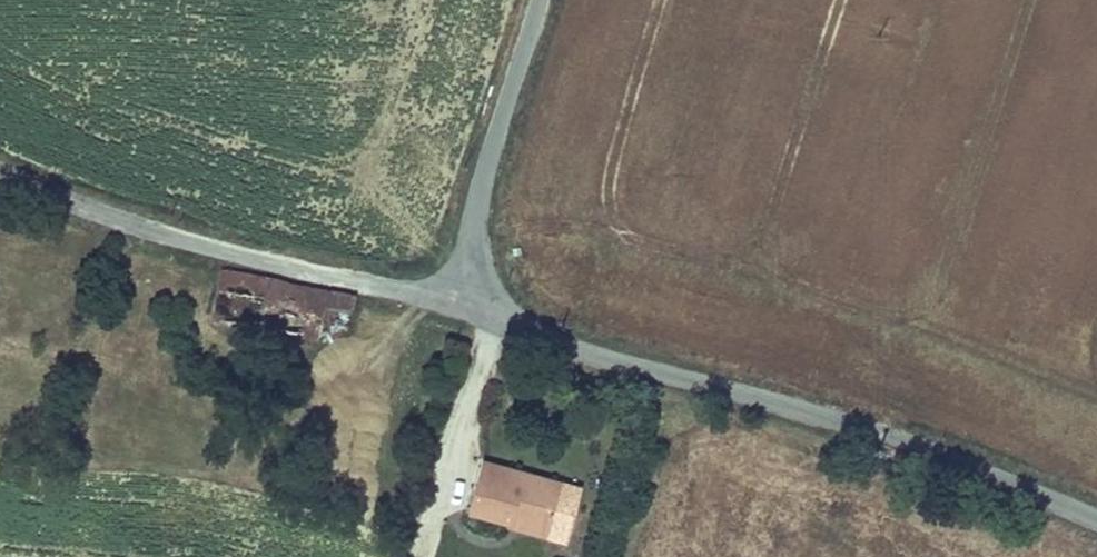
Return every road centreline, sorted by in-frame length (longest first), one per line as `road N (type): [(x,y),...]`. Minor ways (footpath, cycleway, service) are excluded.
road 1 (unclassified): [(1096,522),(832,421),(457,311)]
road 2 (unclassified): [(457,311),(185,244),(0,174)]
road 3 (unclassified): [(457,311),(478,191),(539,0)]

